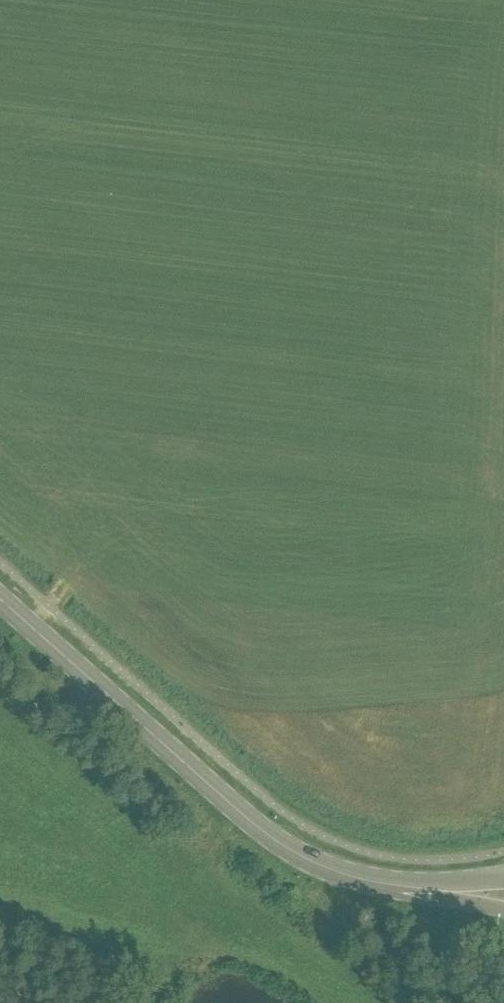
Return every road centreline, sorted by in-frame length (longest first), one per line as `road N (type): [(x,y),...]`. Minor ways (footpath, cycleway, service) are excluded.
road 1 (secondary): [(503,896),(382,884),(326,869),(281,844),(0,599)]

